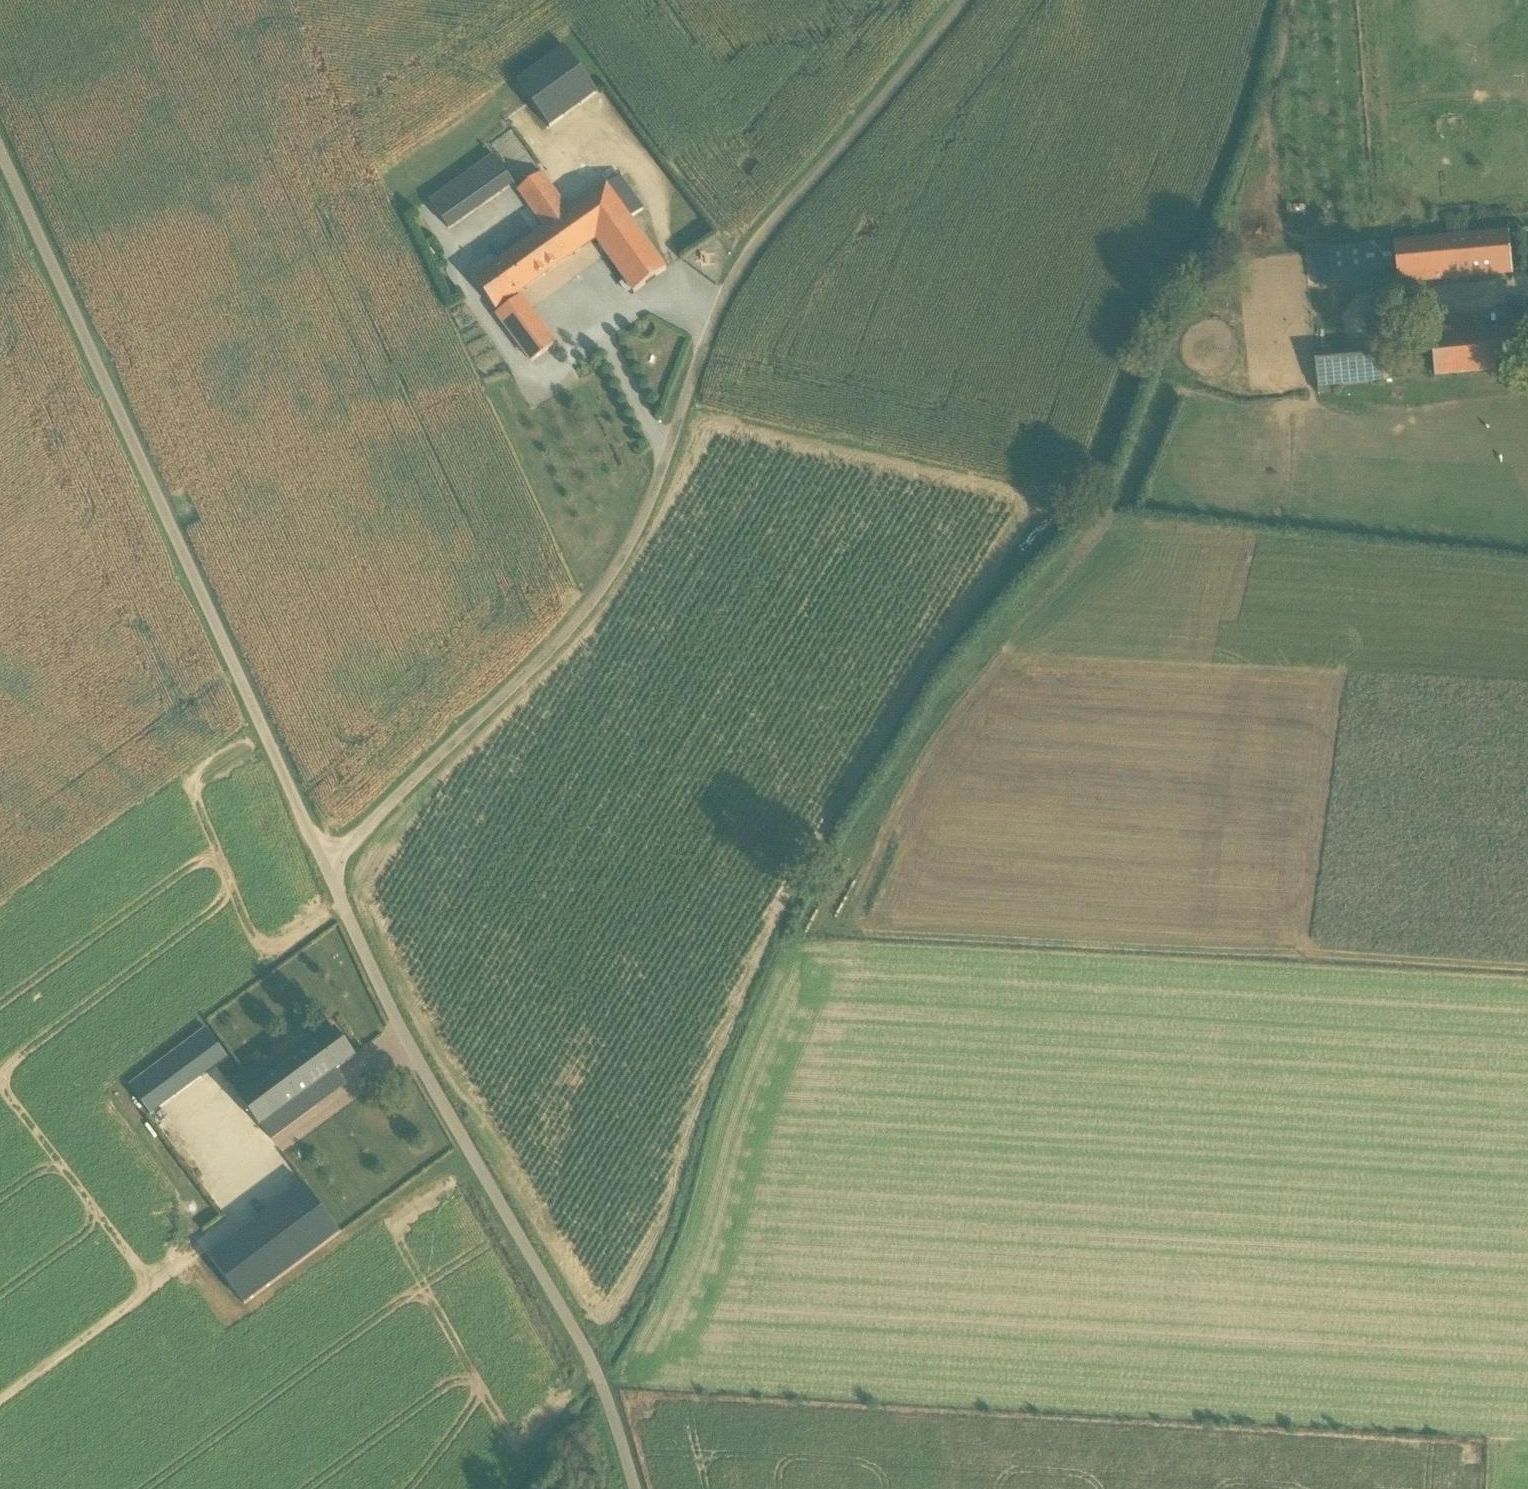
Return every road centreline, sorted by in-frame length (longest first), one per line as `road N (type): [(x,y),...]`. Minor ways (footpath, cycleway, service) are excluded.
road 1 (unclassified): [(326,867),(549,658),(628,558),(715,317),(746,262),(964,0)]
road 2 (unclassified): [(326,867),(0,154)]
road 3 (unclassified): [(620,1488),(580,1355),(404,1058),(326,867)]

